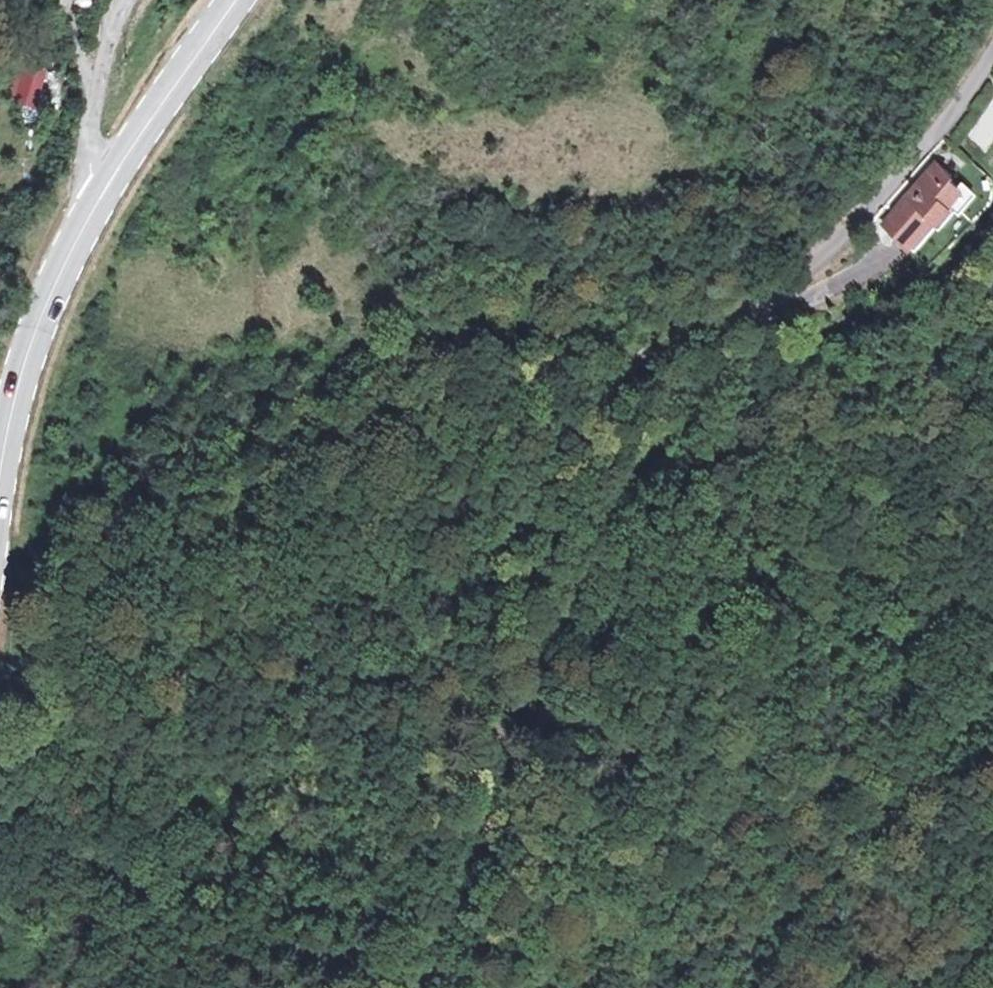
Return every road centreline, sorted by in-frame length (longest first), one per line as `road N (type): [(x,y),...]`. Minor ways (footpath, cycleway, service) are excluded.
road 1 (track): [(418,987),(497,795),(504,707),(495,611),(507,542),(537,475),(575,420),(642,356),(677,335),(766,307)]
road 2 (track): [(498,736),(564,623),(600,535),(649,482),(726,414),(832,377)]
road 3 (residential): [(766,307),(893,185),(992,44)]
road 4 (secondary): [(107,187),(20,374),(0,487)]
road 5 (secondary): [(240,0),(107,187)]
road 6 (residential): [(107,187),(89,158),(92,98),(126,0)]

